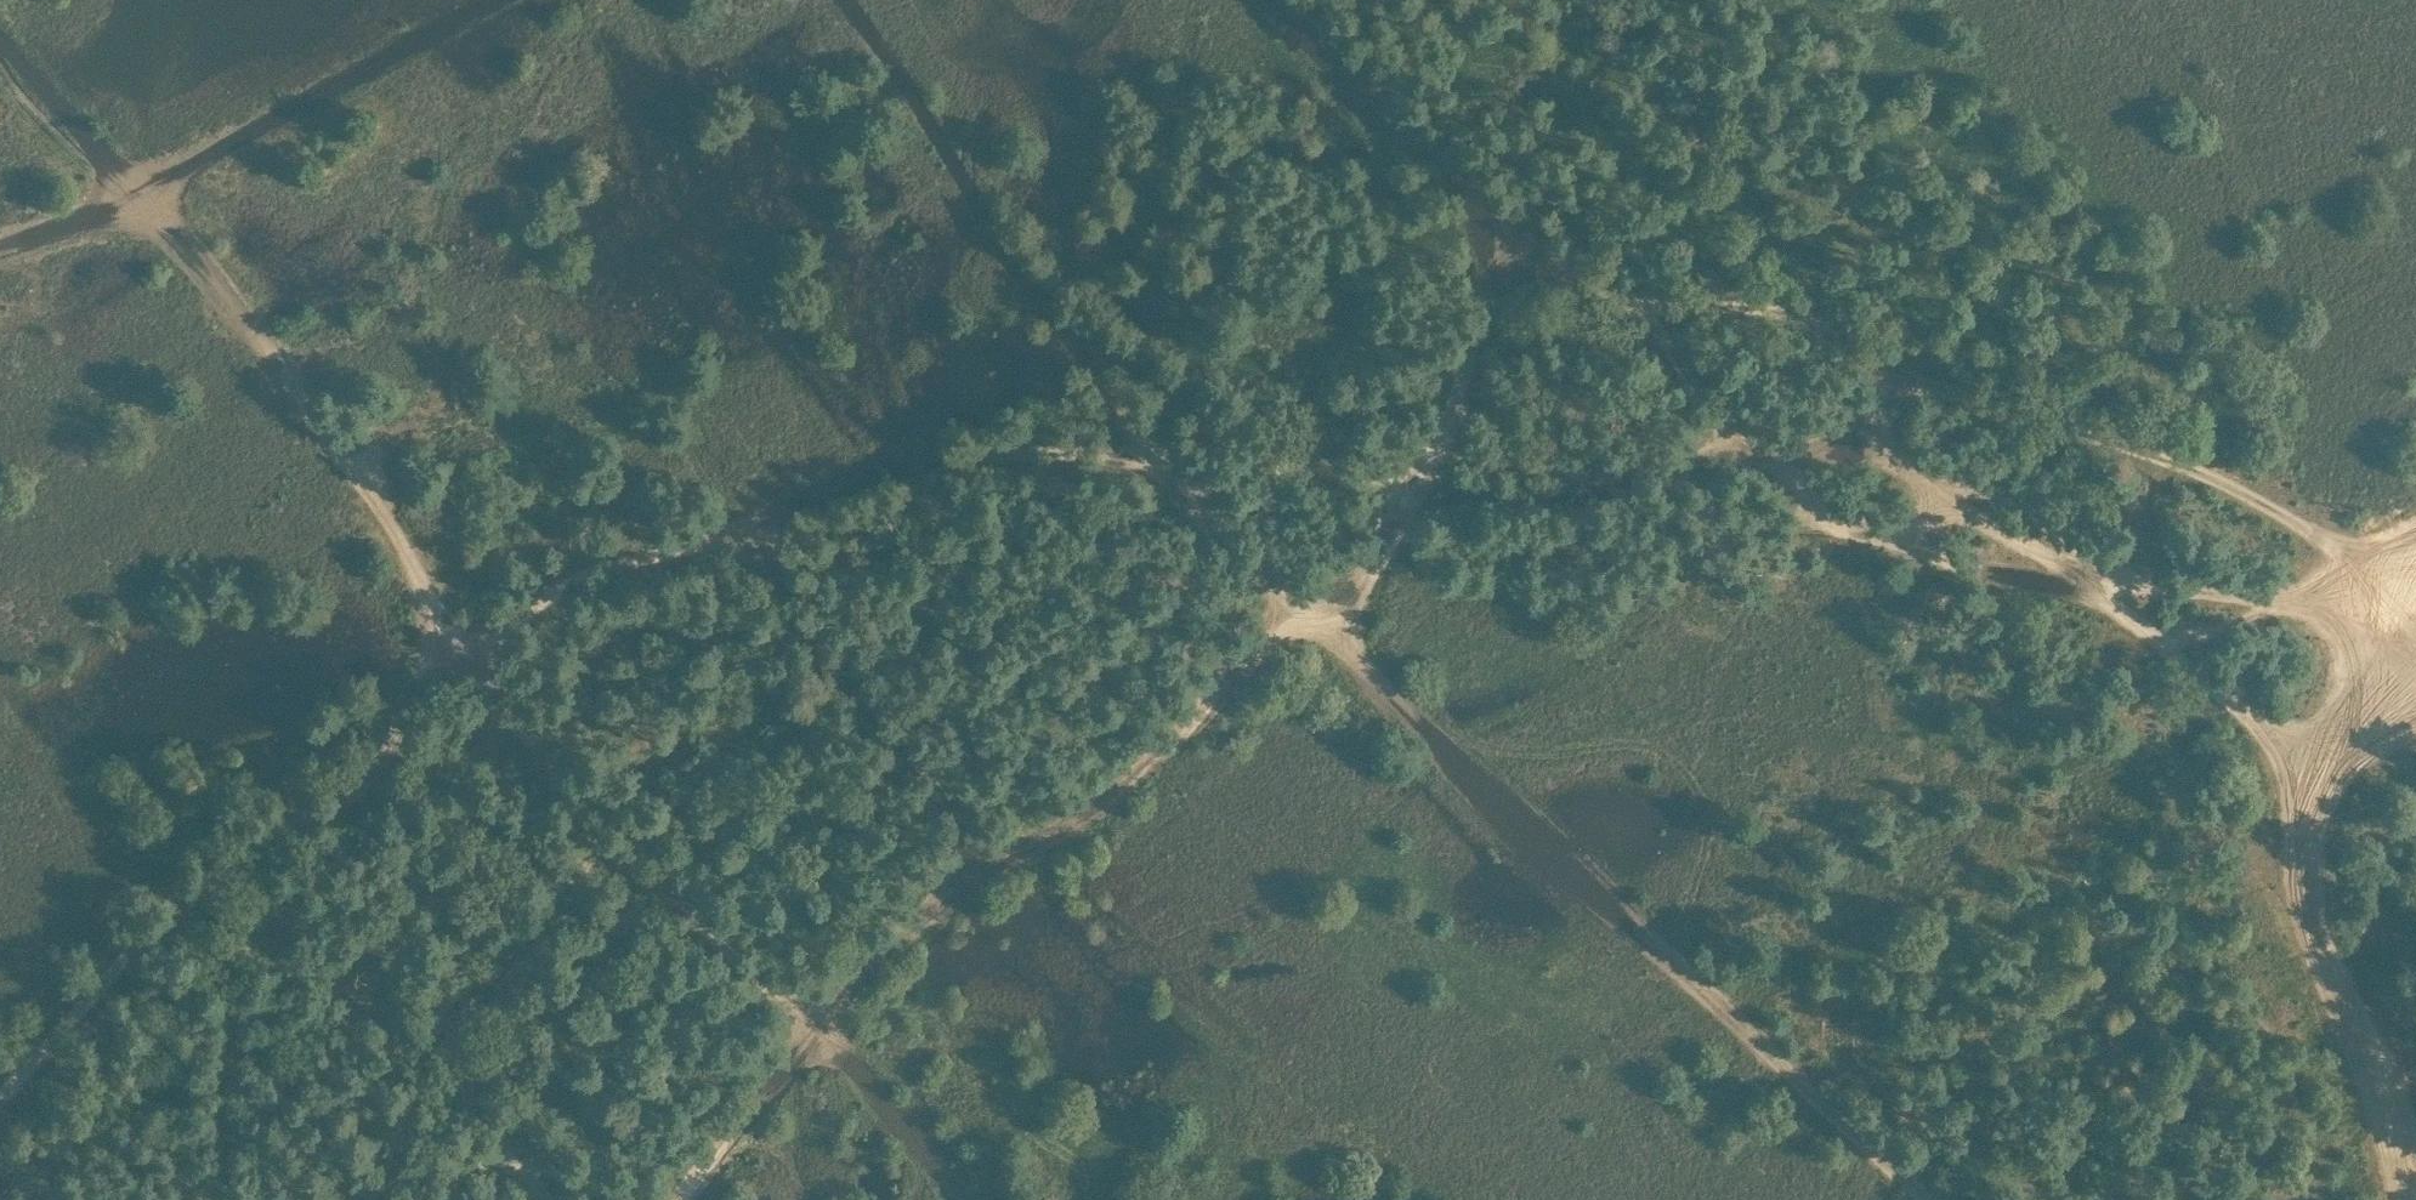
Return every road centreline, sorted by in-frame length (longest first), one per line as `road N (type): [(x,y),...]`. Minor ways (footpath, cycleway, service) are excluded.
road 1 (track): [(459,673),(545,599),(893,458),(1432,472),(1868,537),(2111,600)]
road 2 (track): [(842,0),(1091,375),(1302,623),(1932,1199)]
road 3 (track): [(0,44),(138,196),(391,505),(459,673),(819,1030),(971,1199)]
road 4 (track): [(688,1199),(819,1030),(985,875),(1113,803),(1302,623),(1365,595),(1467,408),(1497,213)]
road 5 (track): [(1268,0),(1497,213),(2111,600),(2326,780)]
road 6 (track): [(459,673),(194,906),(0,1090)]
road 7 (track): [(2415,1199),(2406,1149),(2330,971),(2300,851),(2326,780),(2415,658)]
road 8 (track): [(0,248),(138,196),(506,0)]
road 9 (track): [(194,906),(311,948),(446,1053),(550,1199)]

